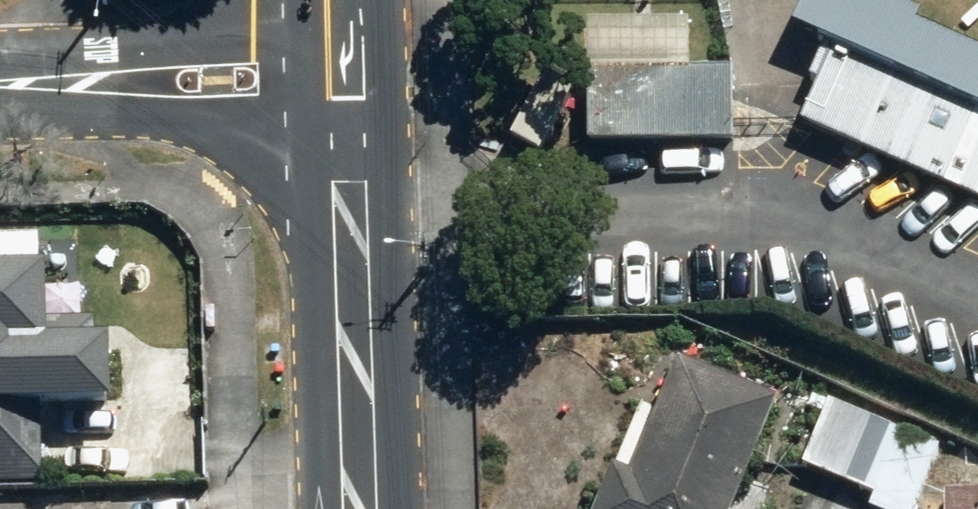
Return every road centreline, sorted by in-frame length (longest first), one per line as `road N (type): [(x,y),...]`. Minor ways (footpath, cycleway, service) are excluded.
road 1 (primary): [(359,508),(348,128)]
road 2 (tertiary): [(0,84),(220,27),(345,7)]
road 3 (tertiary): [(348,128),(220,127),(0,84)]
road 4 (primary): [(348,128),(345,7)]

